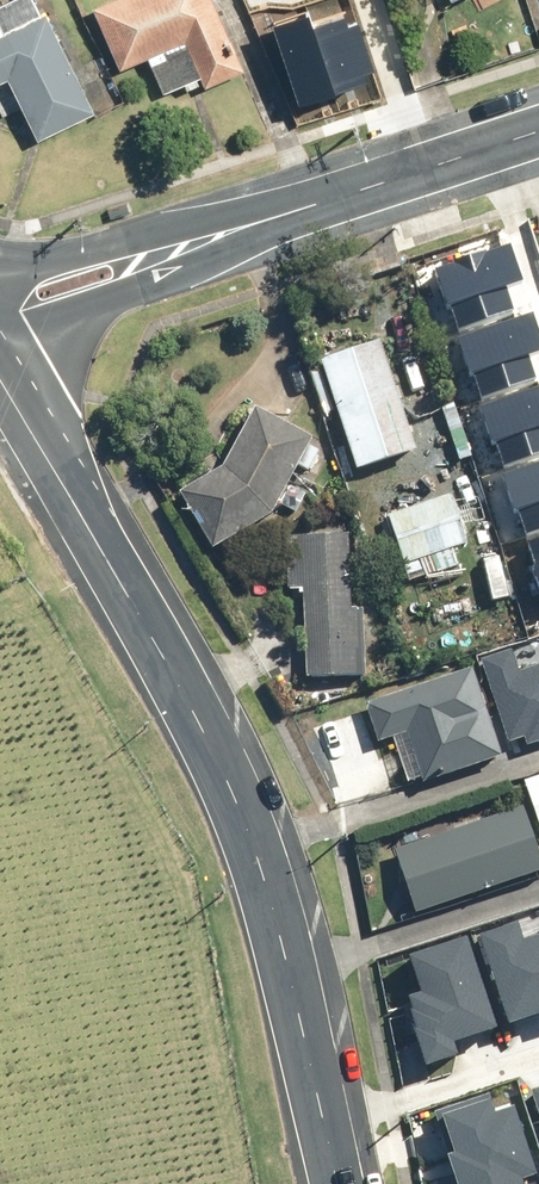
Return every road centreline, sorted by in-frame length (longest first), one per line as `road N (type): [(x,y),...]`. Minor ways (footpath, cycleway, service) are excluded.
road 1 (tertiary): [(0,381),(225,760),(287,928),(337,1183)]
road 2 (tertiary): [(538,128),(0,307)]

